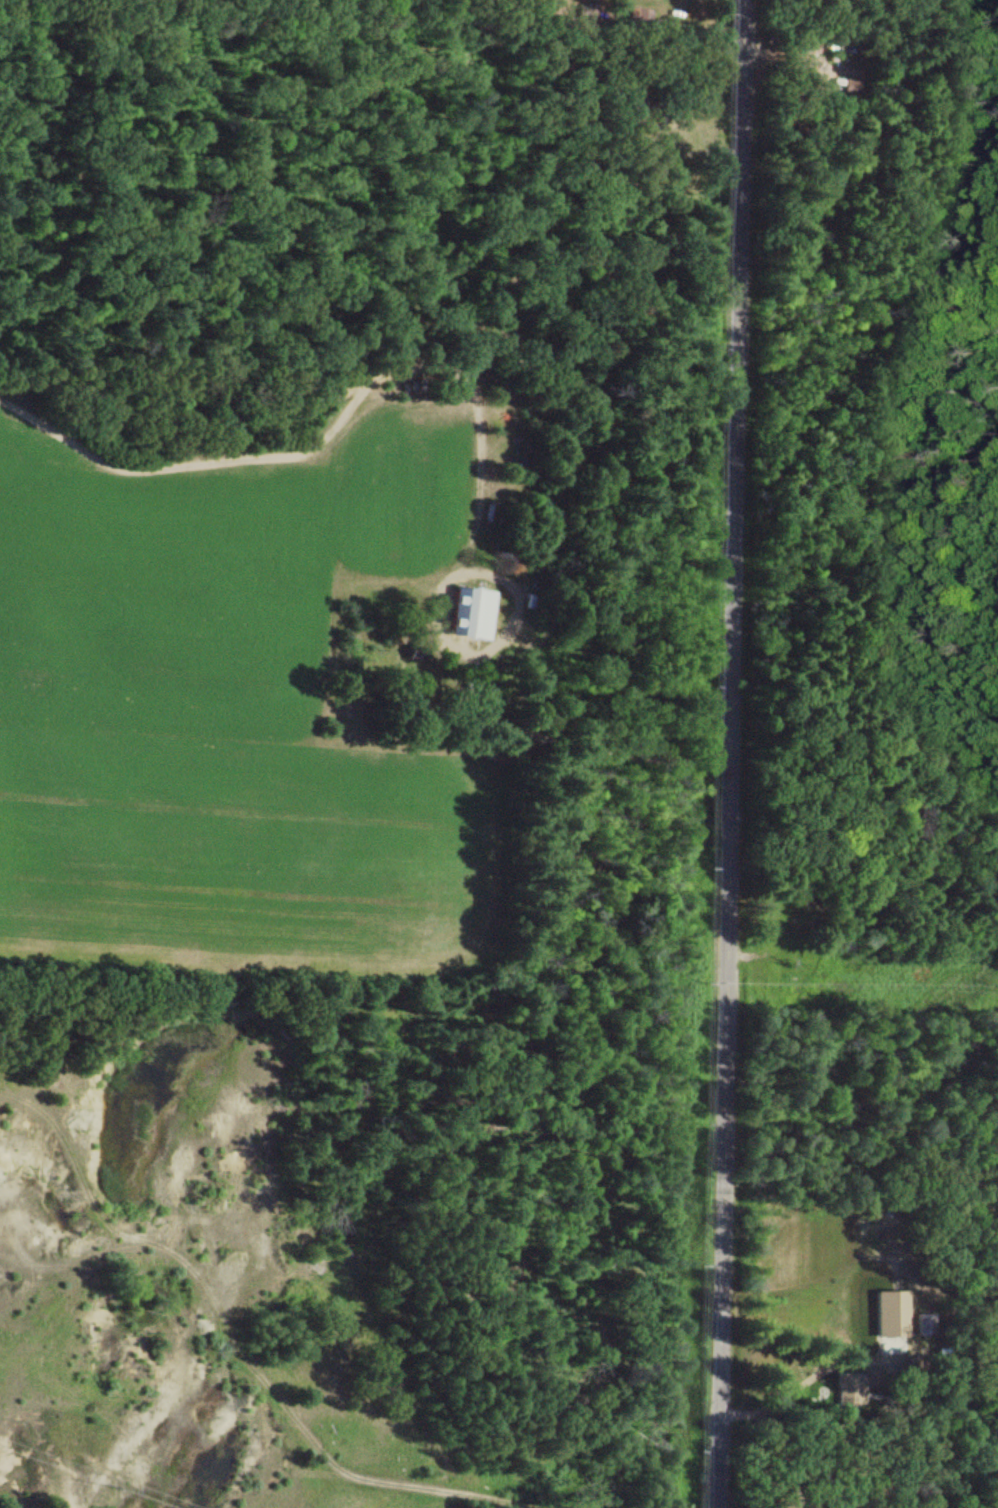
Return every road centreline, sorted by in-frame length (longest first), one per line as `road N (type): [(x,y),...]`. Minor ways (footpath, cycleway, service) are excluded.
road 1 (tertiary): [(715,1507),(738,0)]

